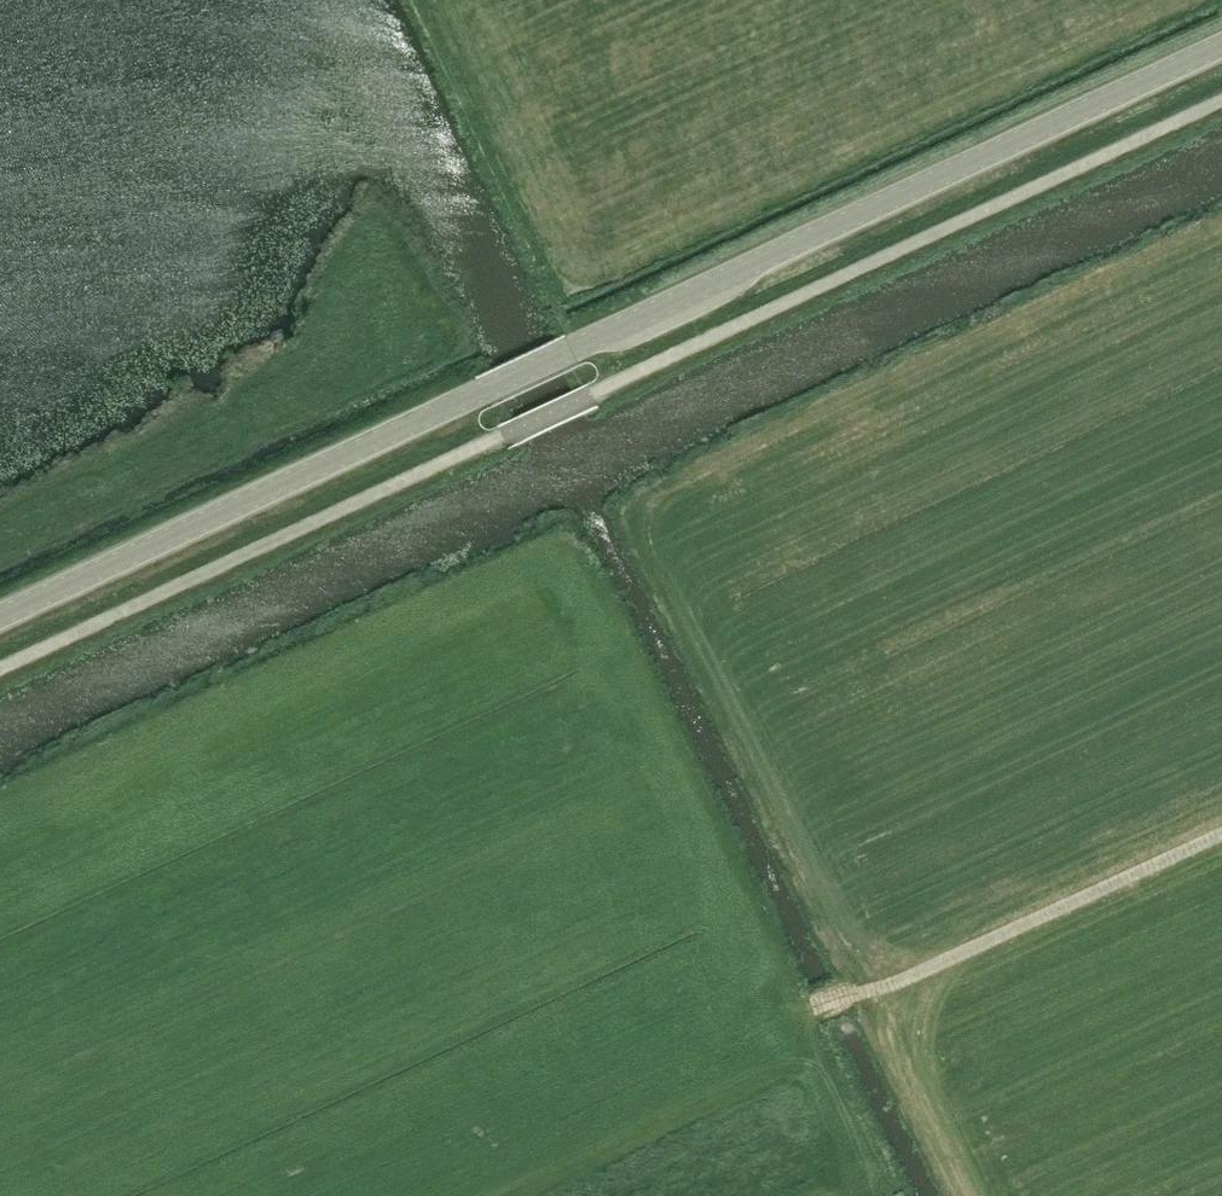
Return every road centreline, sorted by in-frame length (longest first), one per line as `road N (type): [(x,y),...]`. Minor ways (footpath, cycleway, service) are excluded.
road 1 (tertiary): [(0,615),(1221,42)]
road 2 (track): [(1221,824),(811,1015)]

